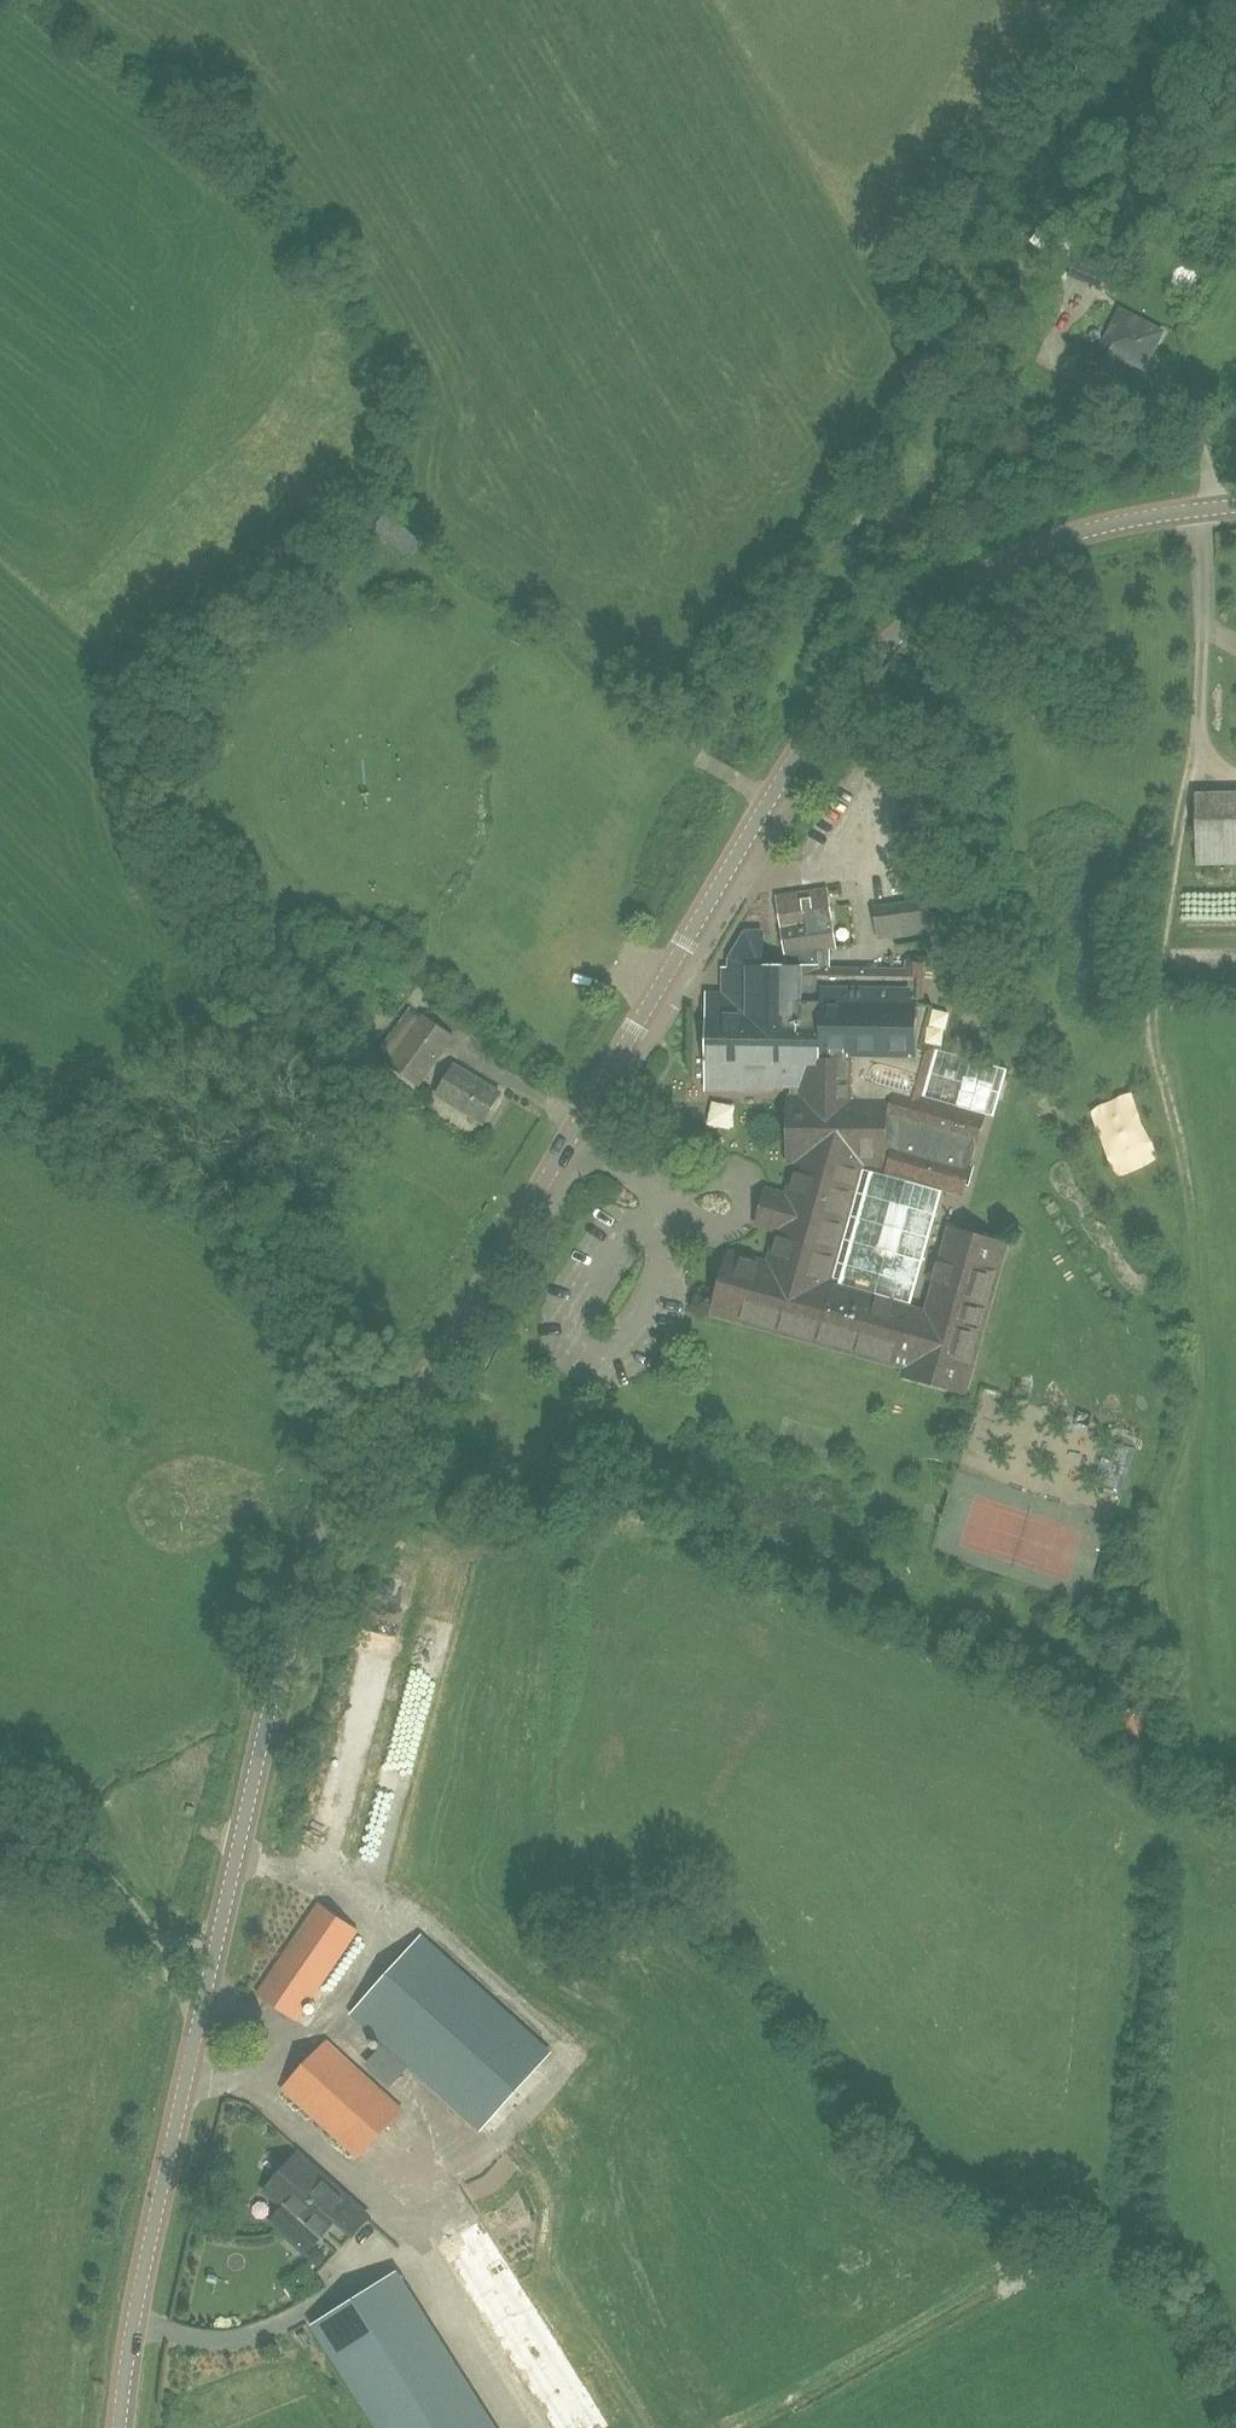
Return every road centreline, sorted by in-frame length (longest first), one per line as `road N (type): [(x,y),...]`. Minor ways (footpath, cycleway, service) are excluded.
road 1 (tertiary): [(197,2028),(315,1555),(765,801),(839,692),(927,605),(979,573),(1112,525),(1235,507)]
road 2 (tertiary): [(120,2427),(141,2287),(197,2028)]
road 3 (unclassified): [(197,2028),(116,1889),(79,1852),(0,1836)]

